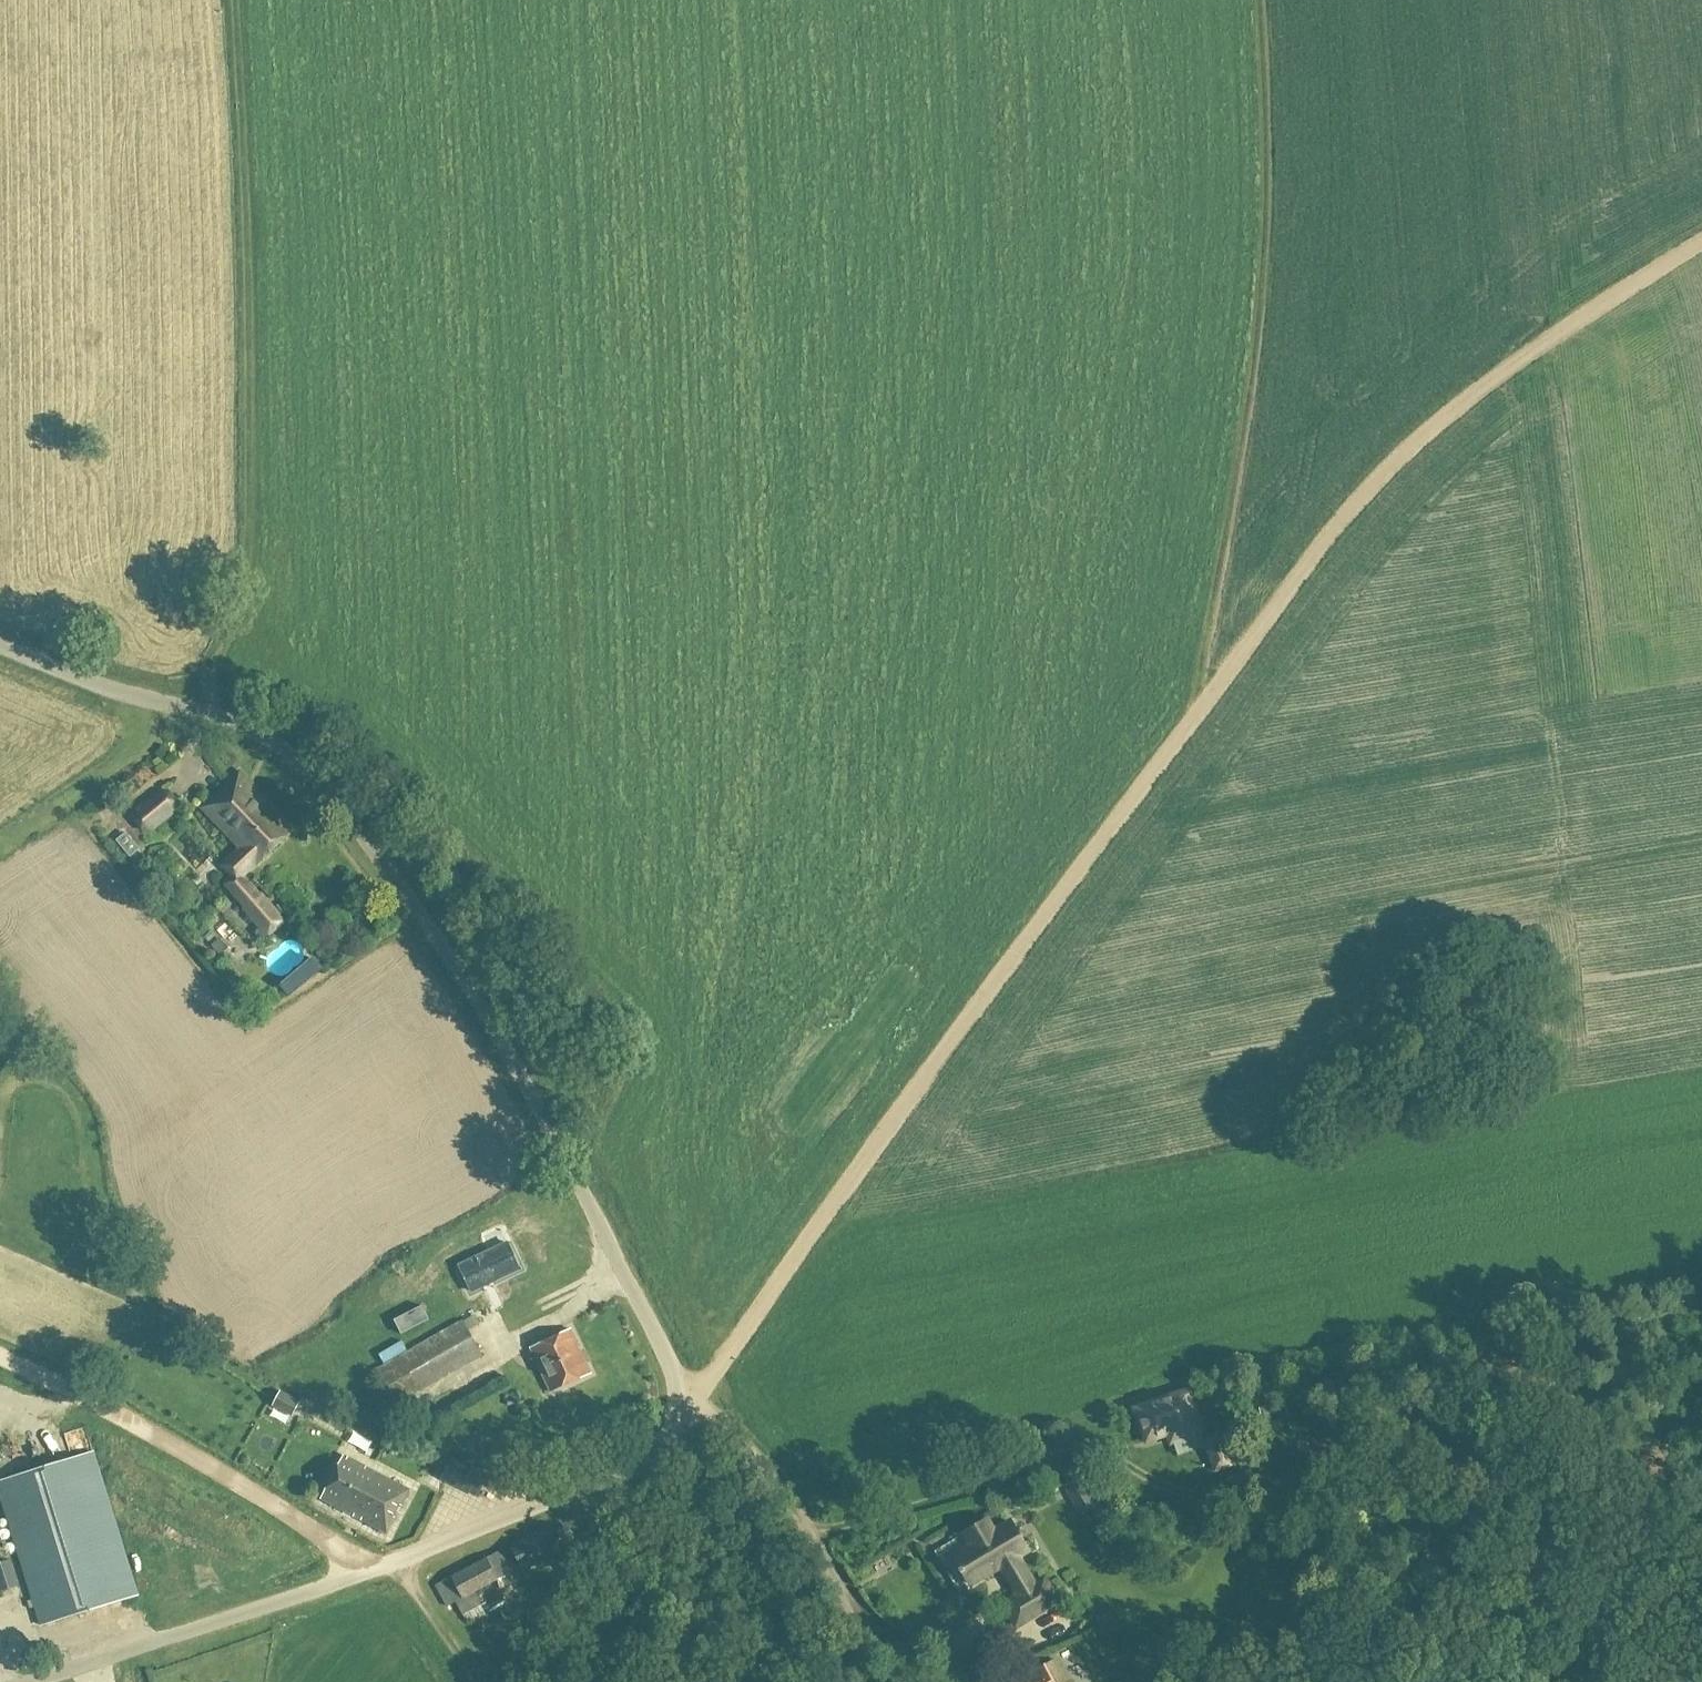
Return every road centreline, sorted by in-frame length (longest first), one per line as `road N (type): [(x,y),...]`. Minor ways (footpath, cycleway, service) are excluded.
road 1 (unclassified): [(35,1681),(359,1575),(598,1481),(669,1438),(678,1387),(554,1135),(419,909),(303,766),(239,725),(0,649)]
road 2 (track): [(1701,249),(1555,334),(1461,402),(1372,482),(1188,714),(728,1359),(678,1404)]
road 3 (track): [(205,715),(241,610),(251,541),(237,0)]
road 4 (track): [(0,1355),(187,1446),(339,1543),(359,1575)]
road 5 (track): [(689,1398),(757,1466),(834,1577),(888,1638),(912,1647),(959,1639)]
road 6 (track): [(806,1527),(834,1527),(1087,1452)]
road 7 (track): [(641,1461),(540,1615),(521,1653),(518,1681)]
road 8 (track): [(0,844),(149,738),(163,702)]
road 9 (track): [(481,1681),(400,1560)]

